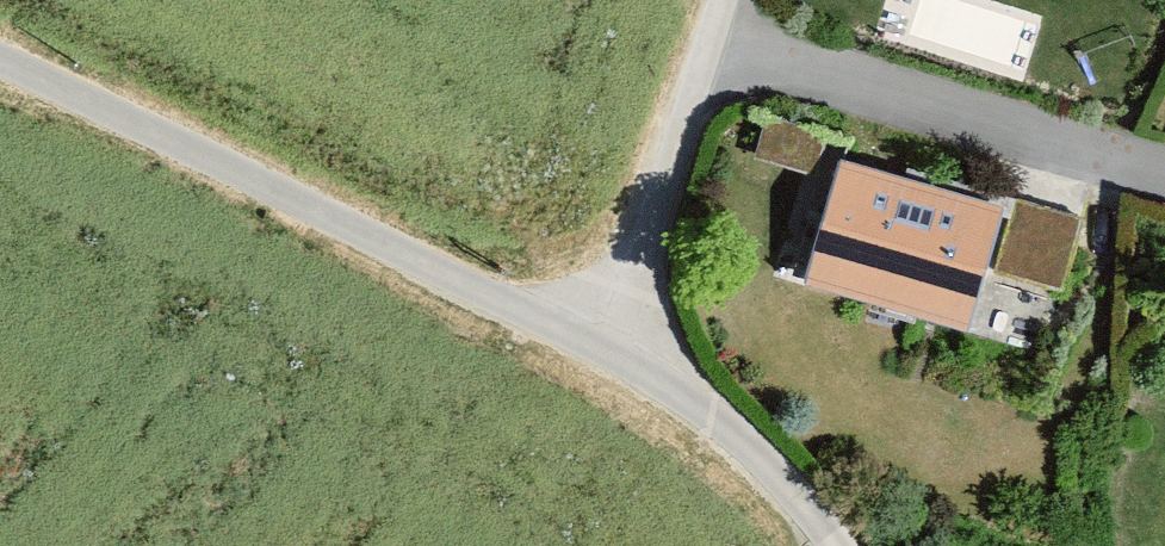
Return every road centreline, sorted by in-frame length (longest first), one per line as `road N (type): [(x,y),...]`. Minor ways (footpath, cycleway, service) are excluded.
road 1 (residential): [(1164,173),(711,41),(589,334)]
road 2 (track): [(306,195),(0,52)]
road 3 (residential): [(589,334),(782,472),(831,545)]
road 4 (residential): [(306,195),(589,334)]

